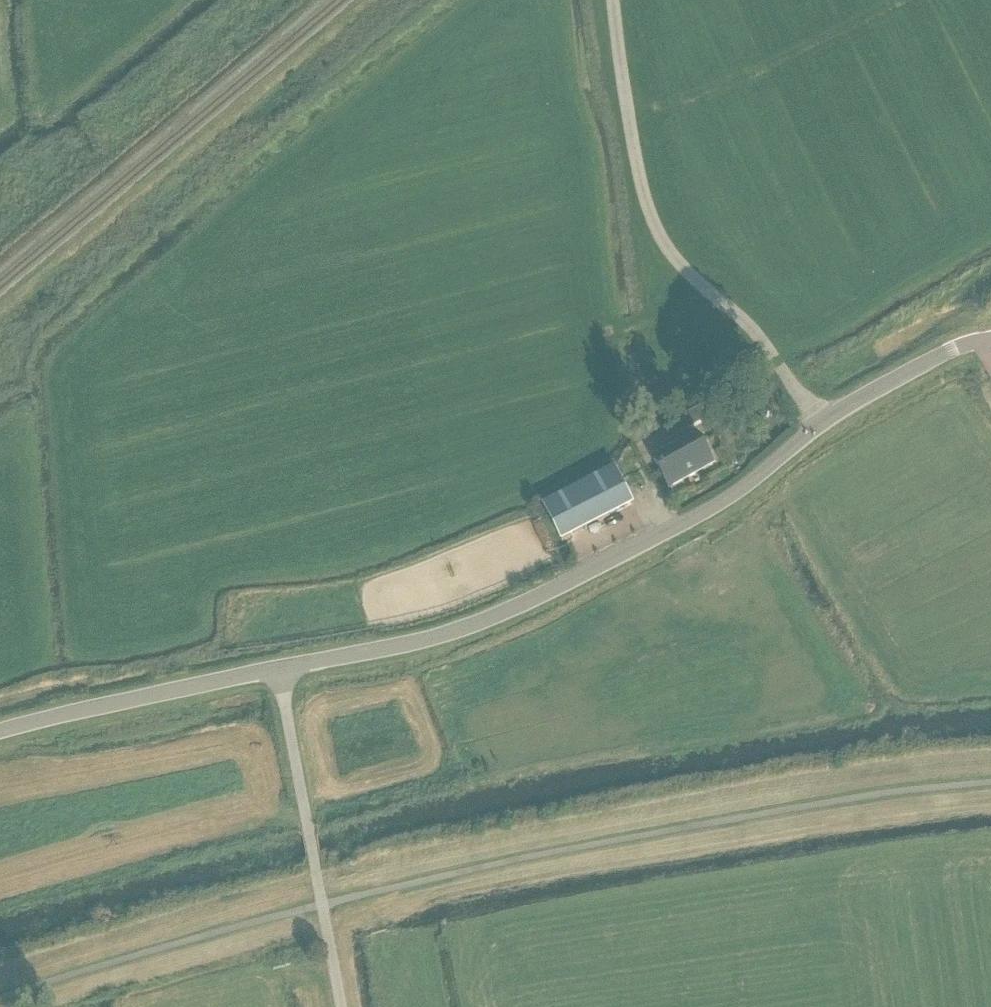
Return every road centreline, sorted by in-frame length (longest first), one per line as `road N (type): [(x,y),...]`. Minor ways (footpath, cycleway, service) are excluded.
road 1 (tertiary): [(277,670),(443,635),(541,595),(726,498),(821,424)]
road 2 (unclassified): [(821,424),(756,332),(660,236),(641,185),(612,0)]
road 3 (tertiary): [(0,732),(277,670)]
road 4 (unclassified): [(322,906),(277,670)]
road 5 (tertiary): [(821,424),(934,359),(990,340)]

